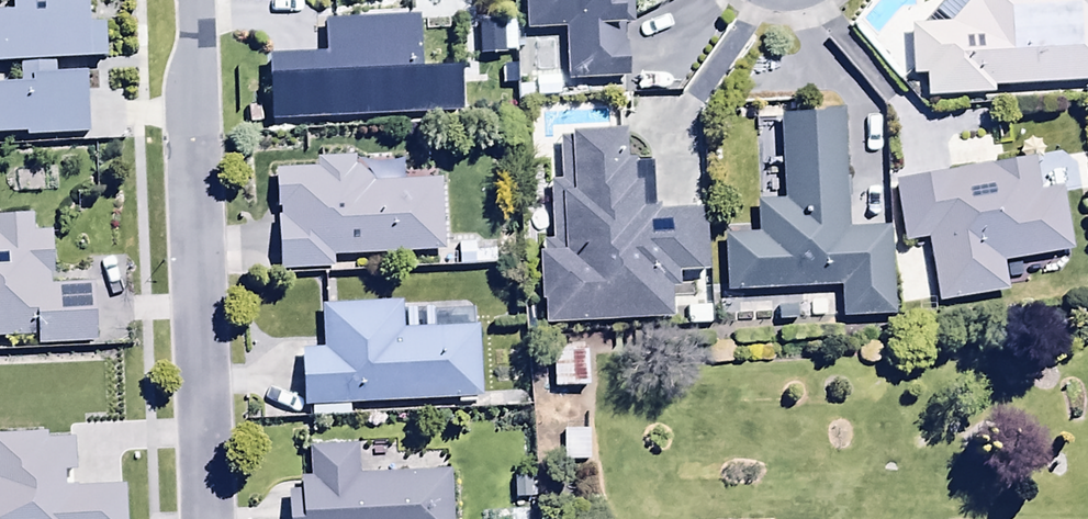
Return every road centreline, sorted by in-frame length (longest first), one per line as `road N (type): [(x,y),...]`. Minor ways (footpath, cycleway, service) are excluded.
road 1 (residential): [(204,518),(193,0)]

